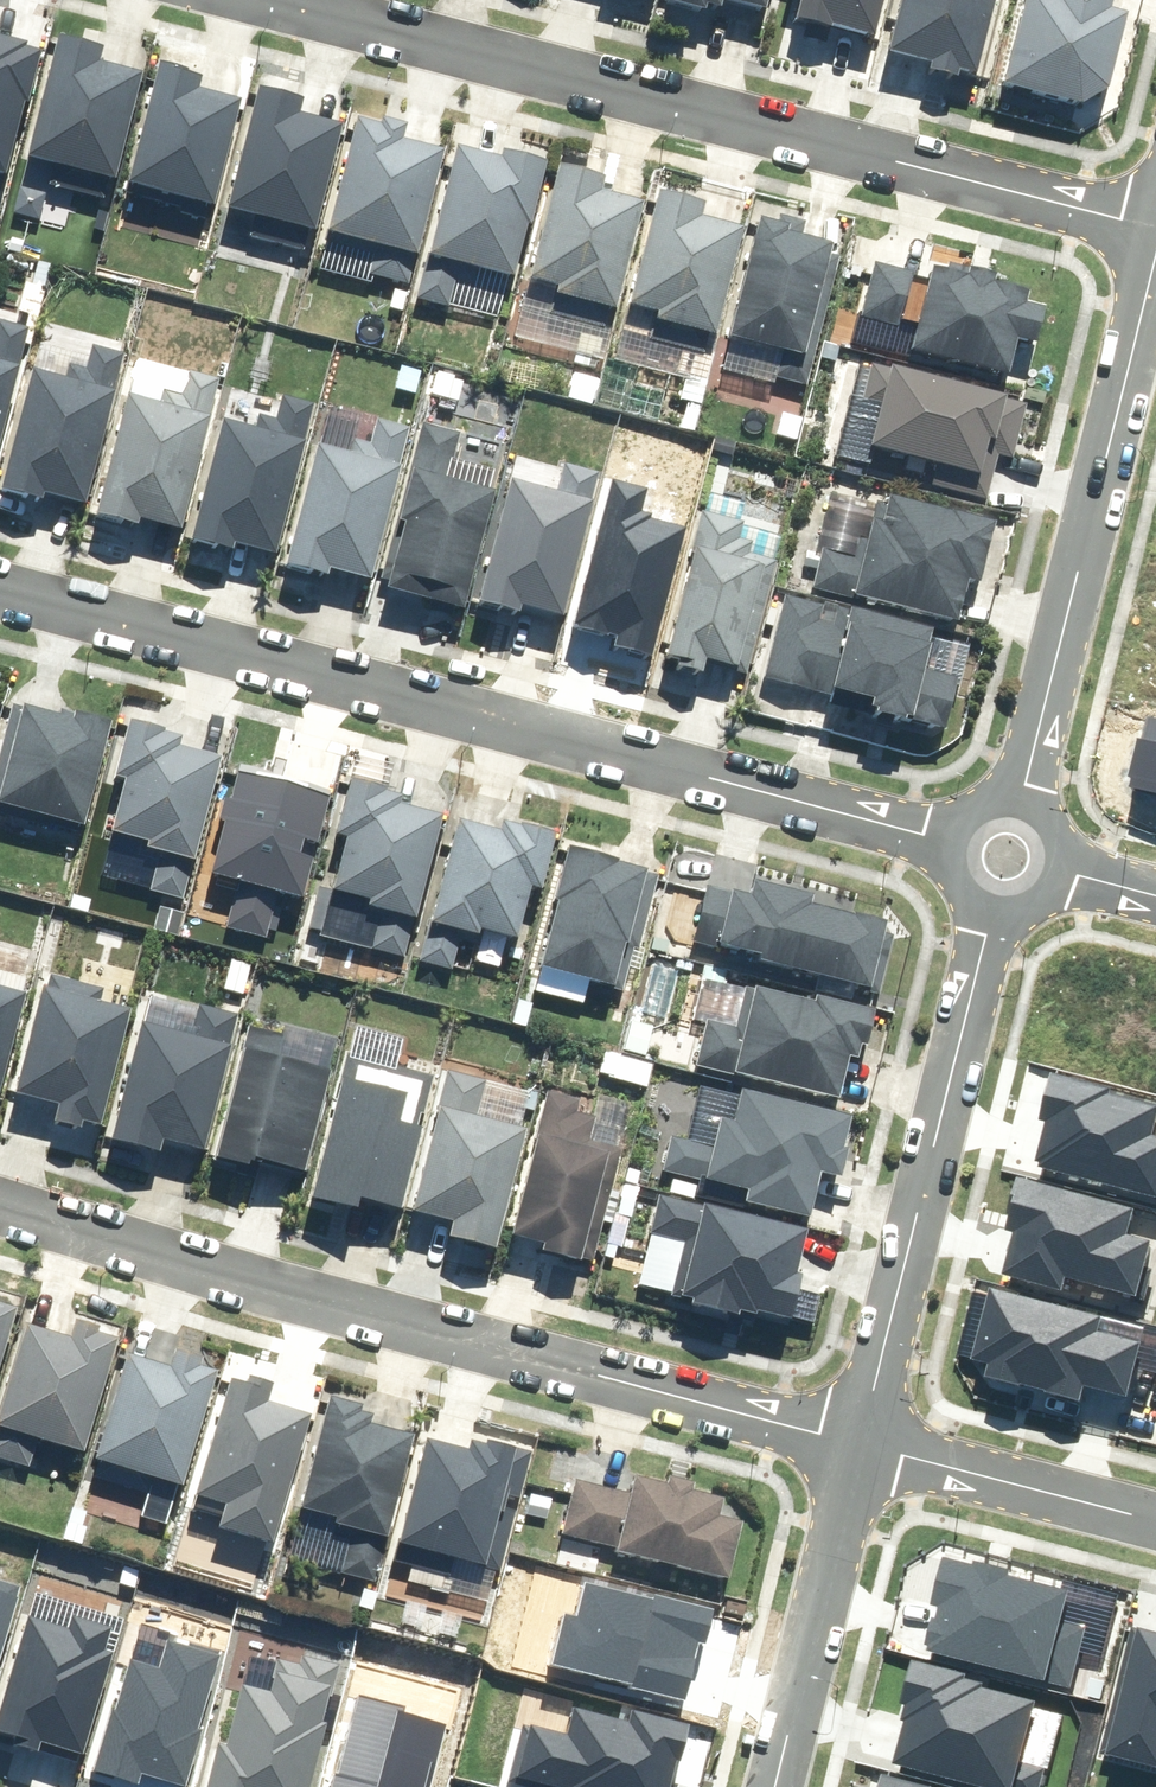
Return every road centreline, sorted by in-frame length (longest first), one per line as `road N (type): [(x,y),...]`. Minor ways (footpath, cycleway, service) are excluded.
road 1 (residential): [(950,843),(0,594)]
road 2 (residential): [(1155,229),(292,0)]
road 3 (residential): [(851,1447),(310,1303),(0,1207)]
road 4 (residential): [(851,1447),(994,916)]
road 5 (residential): [(1022,802),(1155,284)]
road 6 (residential): [(760,1786),(851,1447)]
road 7 (residential): [(1155,1526),(851,1447)]

